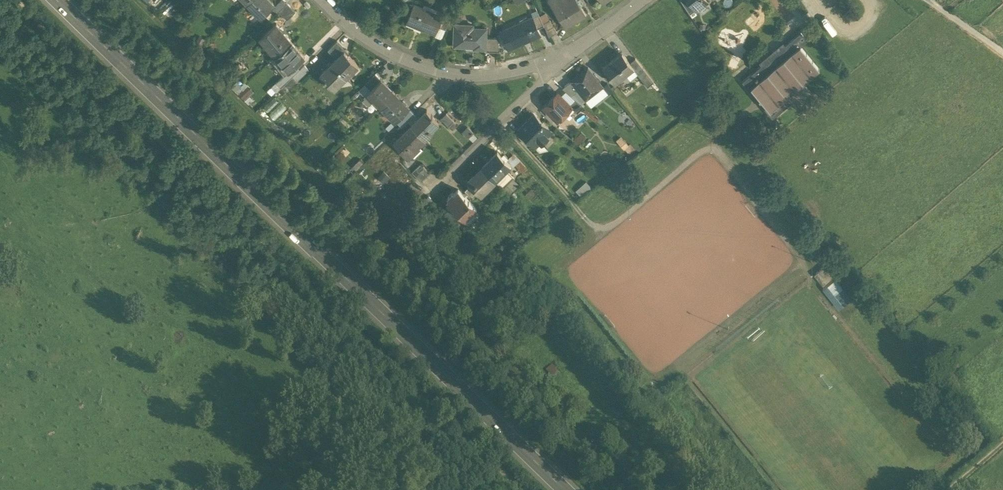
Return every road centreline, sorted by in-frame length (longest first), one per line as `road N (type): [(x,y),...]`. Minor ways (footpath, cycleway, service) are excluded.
road 1 (secondary): [(565,489),(59,0)]
road 2 (track): [(518,489),(15,0)]
road 3 (track): [(134,0),(591,441),(621,489)]
road 4 (residential): [(581,46),(510,73),(456,76),(383,49),(324,0)]
road 5 (residential): [(581,46),(429,187)]

